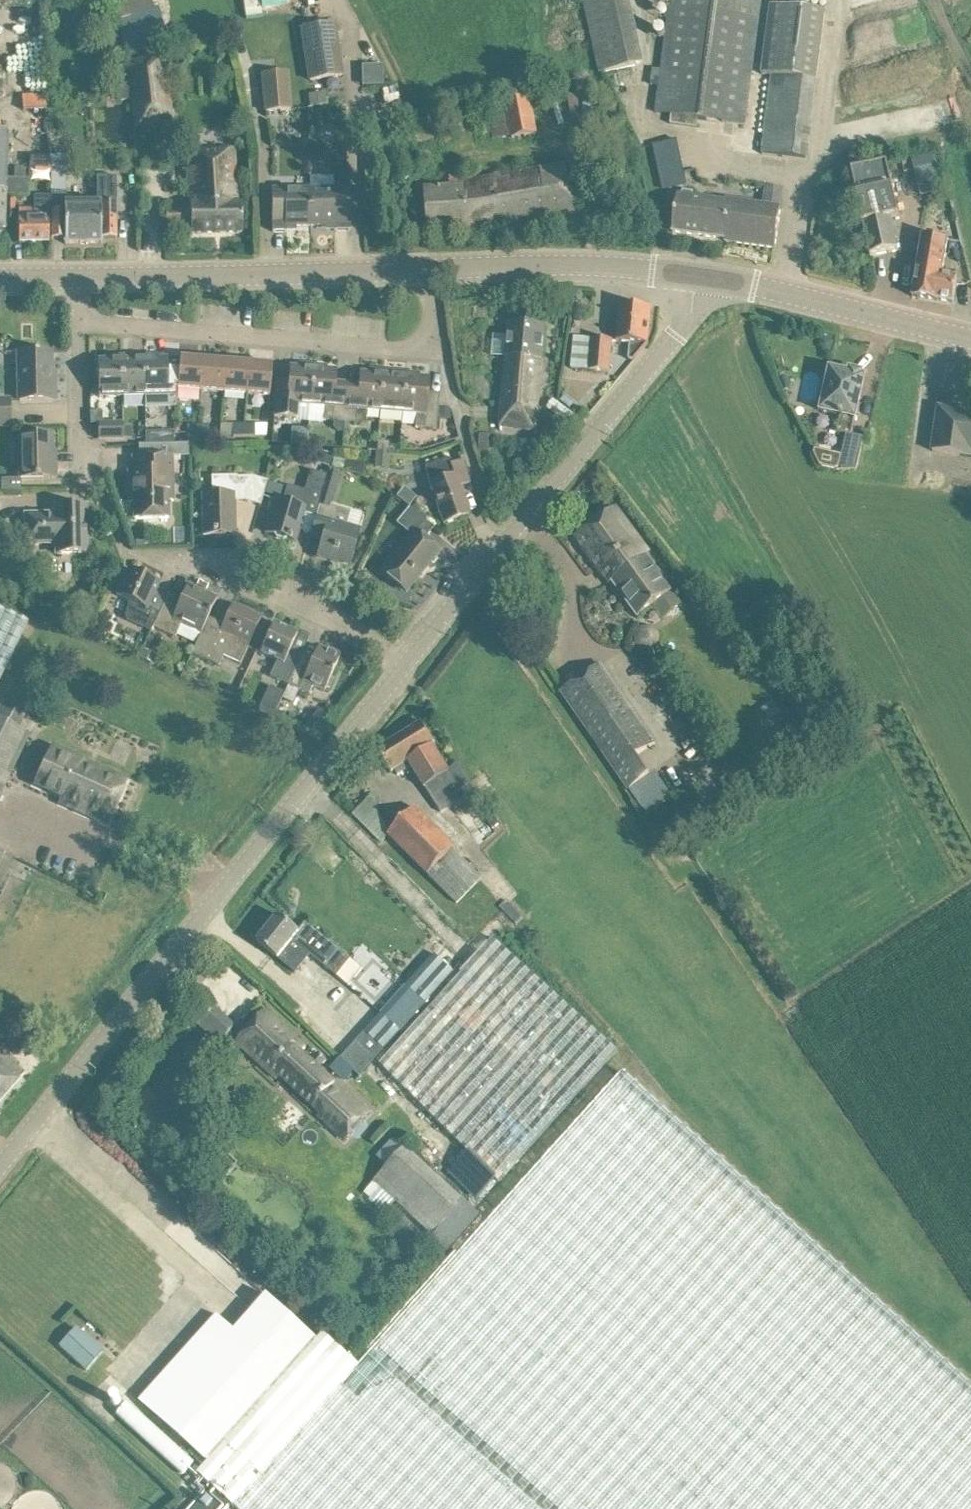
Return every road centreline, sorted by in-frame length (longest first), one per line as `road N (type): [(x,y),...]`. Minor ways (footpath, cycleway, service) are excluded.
road 1 (unclassified): [(0,1163),(405,665)]
road 2 (unclassified): [(405,665),(691,313),(695,277)]
road 3 (residential): [(81,319),(402,348),(430,341),(428,269)]
road 4 (tertiary): [(428,269),(80,278)]
road 5 (tertiary): [(695,277),(757,285),(970,338)]
road 6 (tertiary): [(695,277),(589,264),(428,269)]
road 7 (residential): [(88,475),(81,319)]
road 8 (residential): [(321,611),(268,562),(194,562)]
road 9 (residential): [(321,611),(194,562)]

